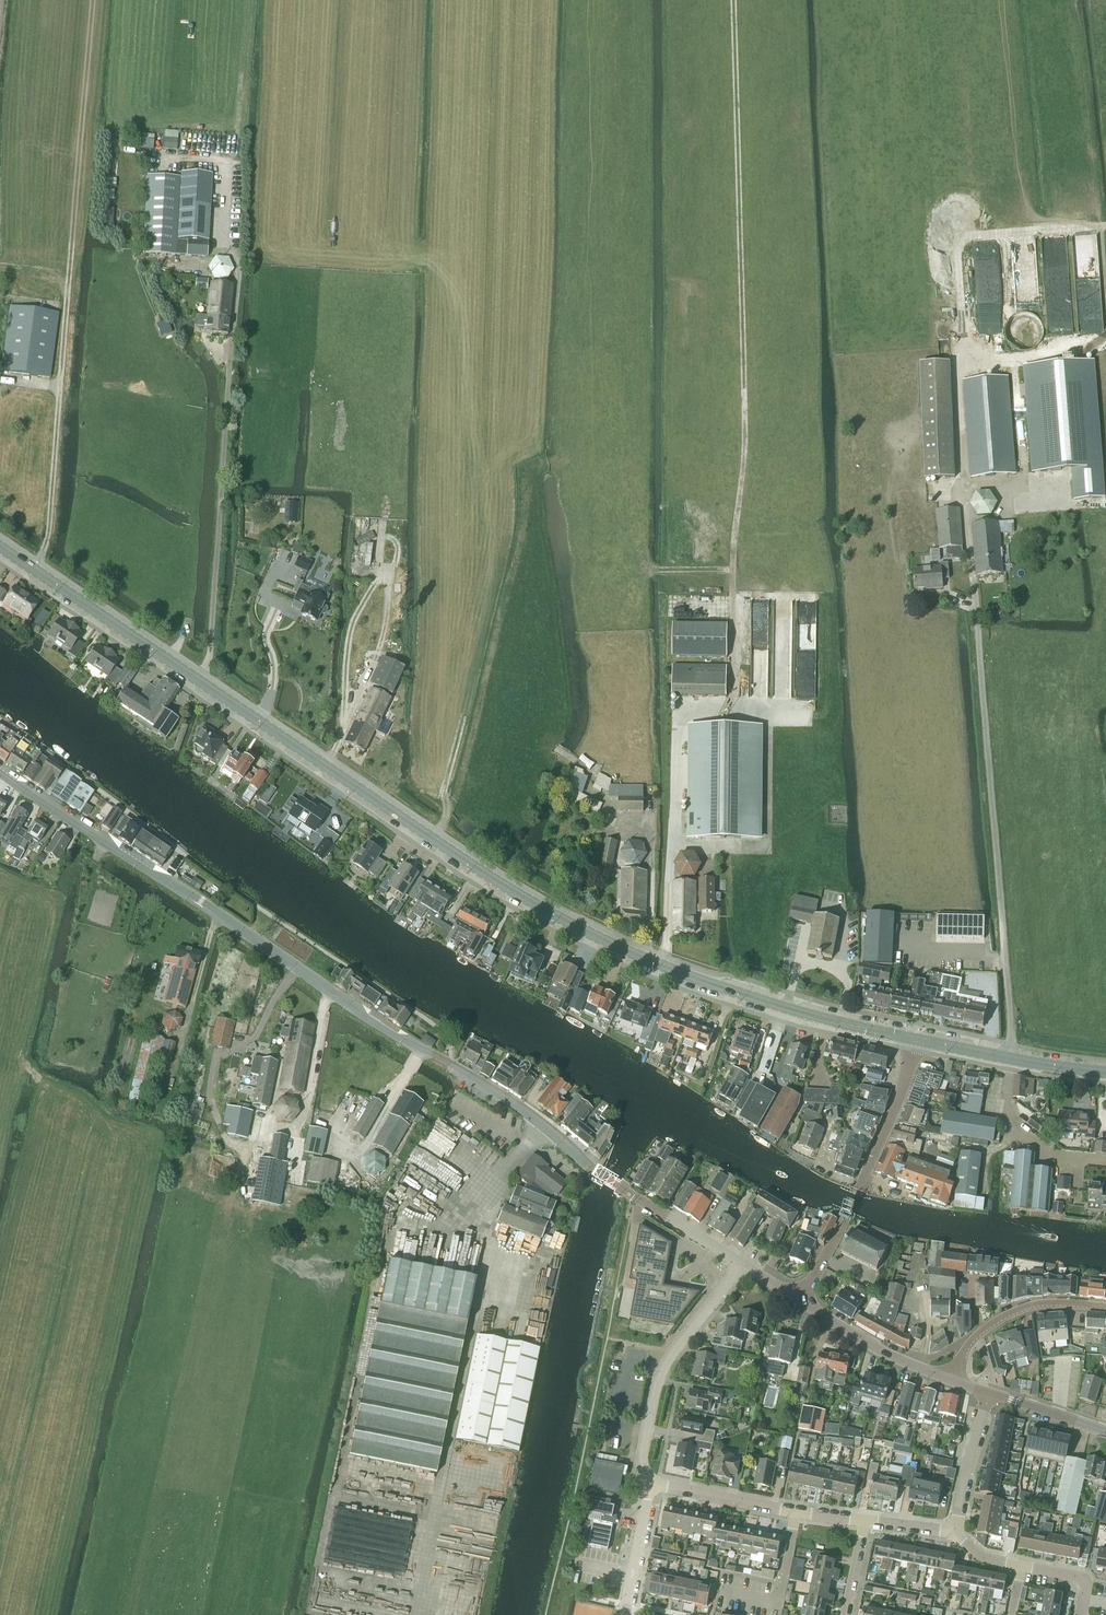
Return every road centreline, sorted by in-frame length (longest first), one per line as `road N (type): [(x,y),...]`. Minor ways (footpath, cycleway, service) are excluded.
road 1 (secondary): [(912,1039),(713,986),(566,922),(0,547)]
road 2 (track): [(666,968),(688,714),(730,704),(750,475),(734,0)]
road 3 (tertiary): [(743,1265),(589,1167),(502,1095),(411,1046),(0,772)]
road 4 (track): [(72,230),(48,537),(34,569)]
road 5 (tertiary): [(800,1302),(903,1088),(912,1039)]
road 6 (residential): [(649,1486),(641,1462),(661,1367),(743,1265)]
road 7 (residential): [(864,1522),(649,1486)]
road 8 (tertiary): [(1105,1308),(1021,1312),(967,1347),(950,1380)]
road 9 (residential): [(1079,1614),(1087,1584),(979,1557),(955,1531)]
road 10 (tertiary): [(950,1380),(872,1347),(800,1302)]
road 11 (secondary): [(1054,1065),(912,1039)]
road 12 (residential): [(987,1393),(955,1531)]
road 13 (residential): [(627,1614),(649,1486)]
road 14 (tertiary): [(1105,1431),(987,1393)]

